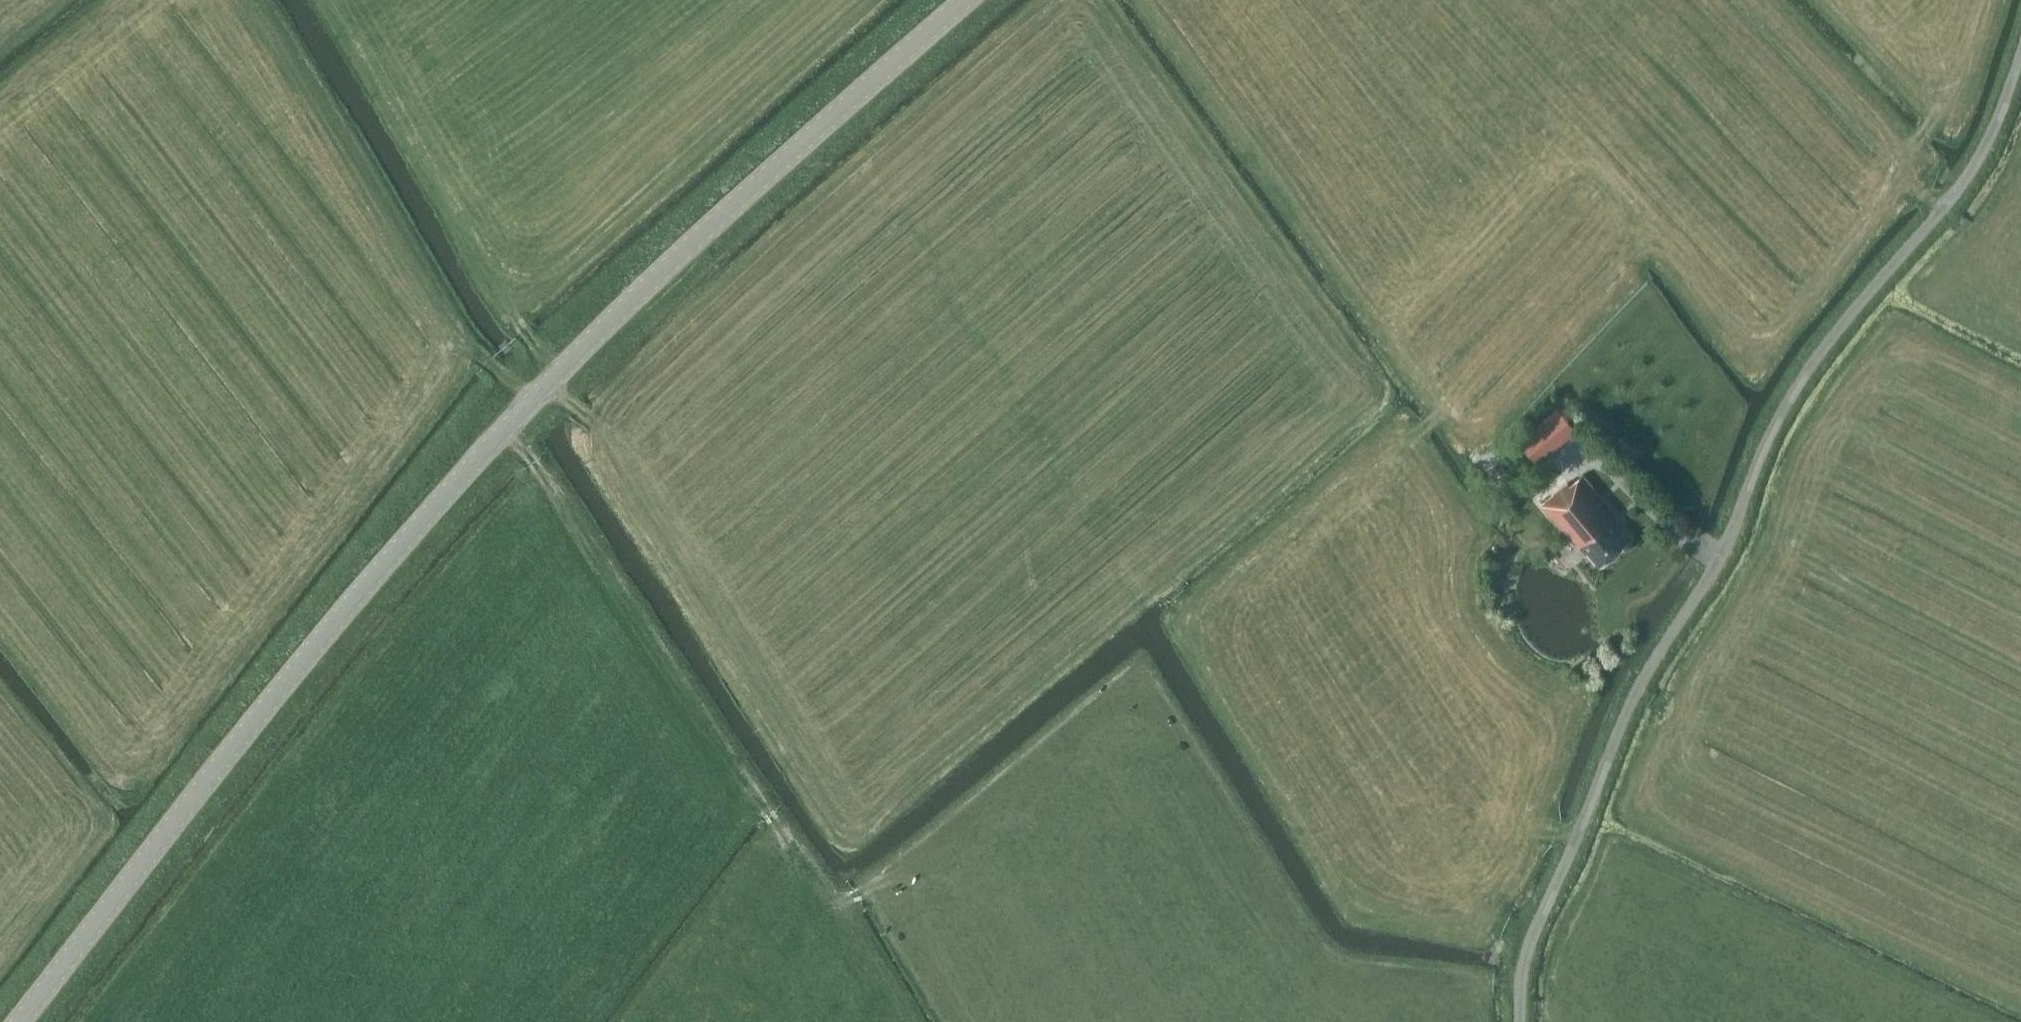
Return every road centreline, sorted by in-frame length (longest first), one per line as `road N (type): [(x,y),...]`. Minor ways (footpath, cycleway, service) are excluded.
road 1 (secondary): [(30,1021),(292,686),(530,412),(977,0)]
road 2 (unclassified): [(1516,1021),(1516,966),(1559,877),(1601,758),(1673,624),(1726,548),(1760,451),(1801,379),(1955,197),(2000,111),(2020,43)]

